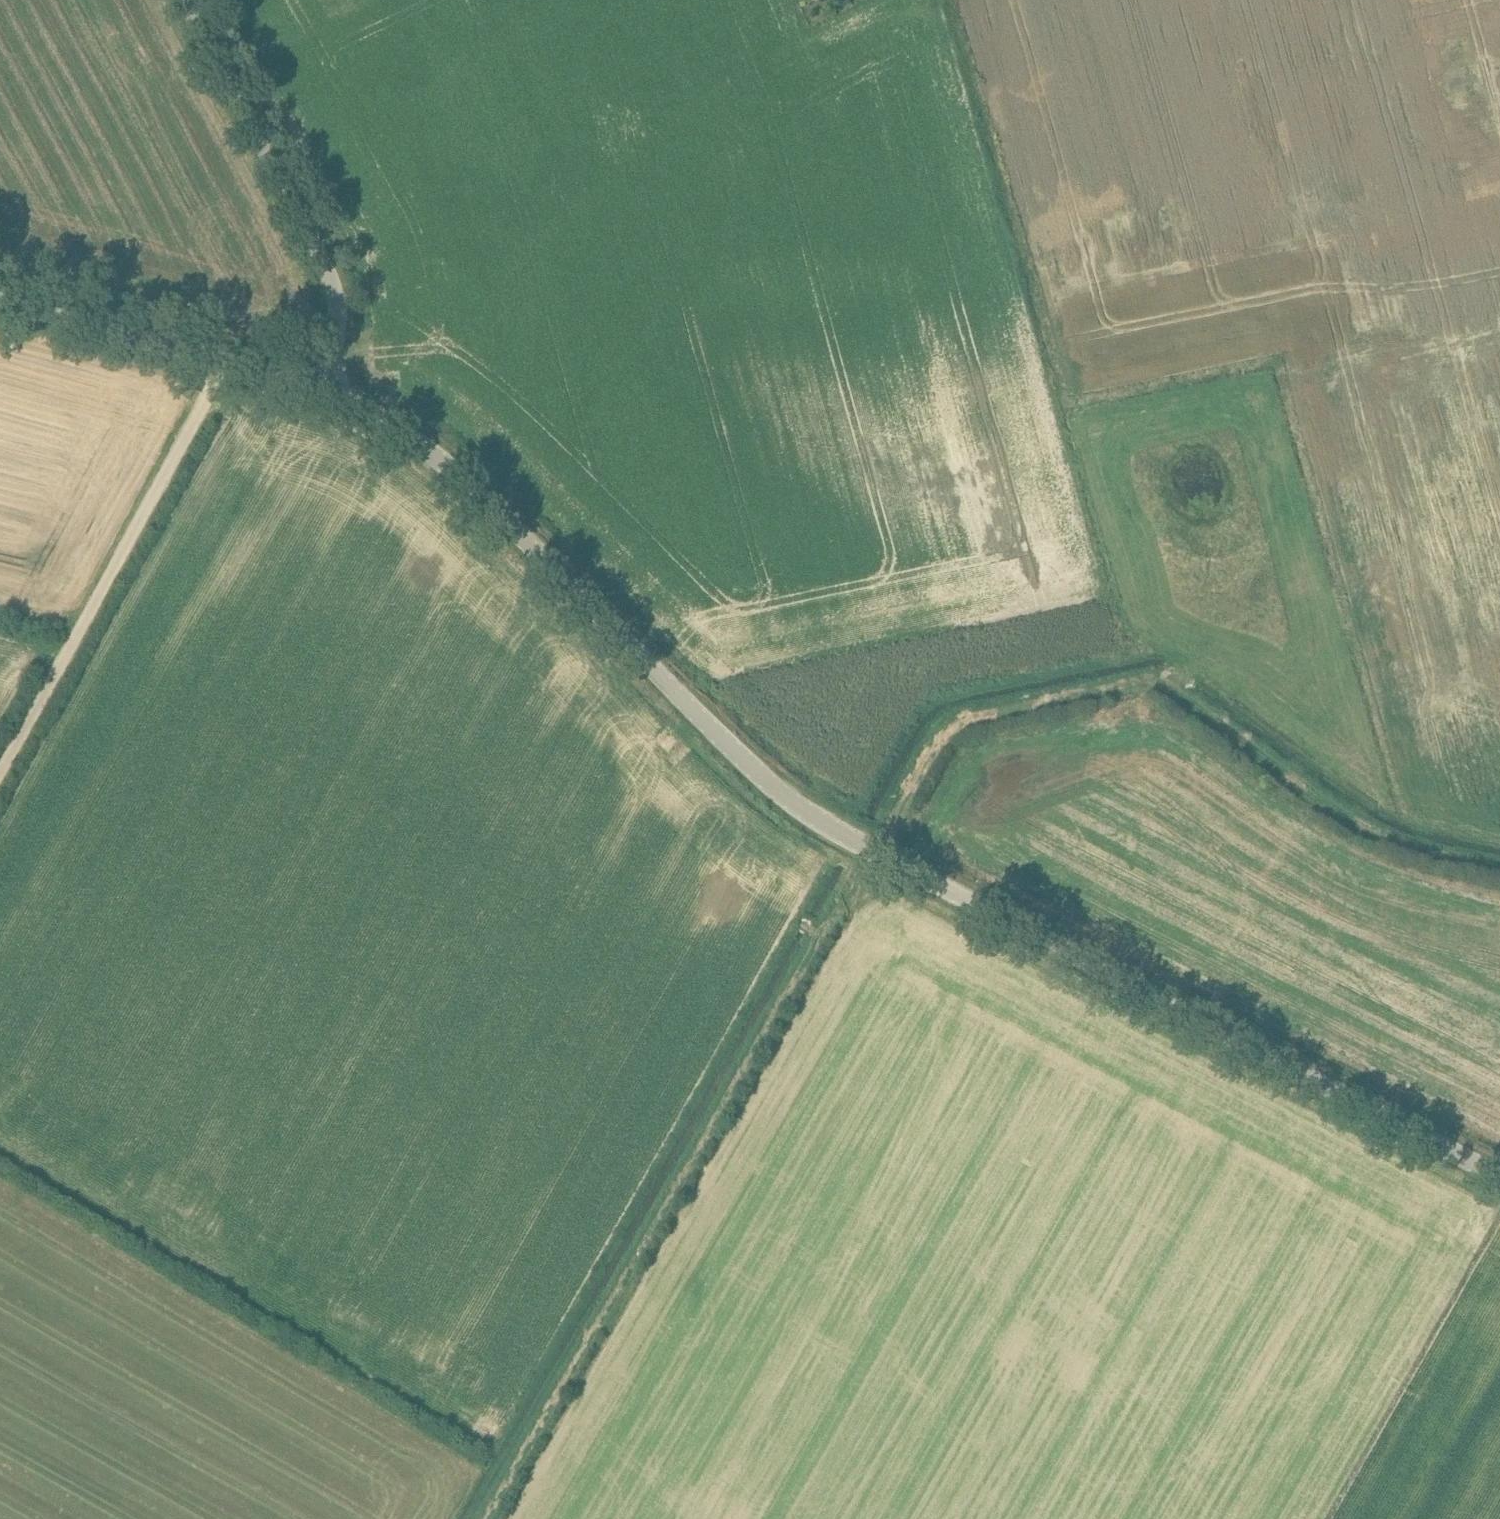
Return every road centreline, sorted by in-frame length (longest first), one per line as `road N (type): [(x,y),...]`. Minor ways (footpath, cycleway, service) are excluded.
road 1 (unclassified): [(1499,1187),(869,860),(755,771),(458,479),(402,435),(322,391)]
road 2 (track): [(1499,873),(1362,839),(1152,688),(951,735),(901,814),(887,870)]
road 3 (track): [(230,363),(0,769)]
road 4 (unclassified): [(322,391),(337,297),(180,0)]
road 5 (unclassified): [(322,391),(0,299)]

